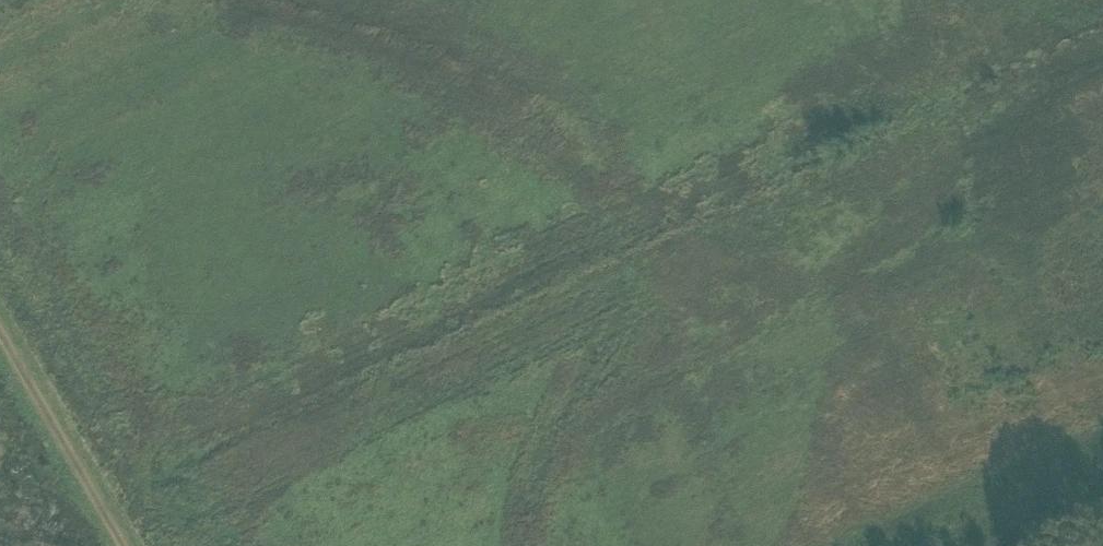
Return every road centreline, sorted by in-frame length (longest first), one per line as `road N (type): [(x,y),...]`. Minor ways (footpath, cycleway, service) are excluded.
road 1 (track): [(112,545),(0,346)]

